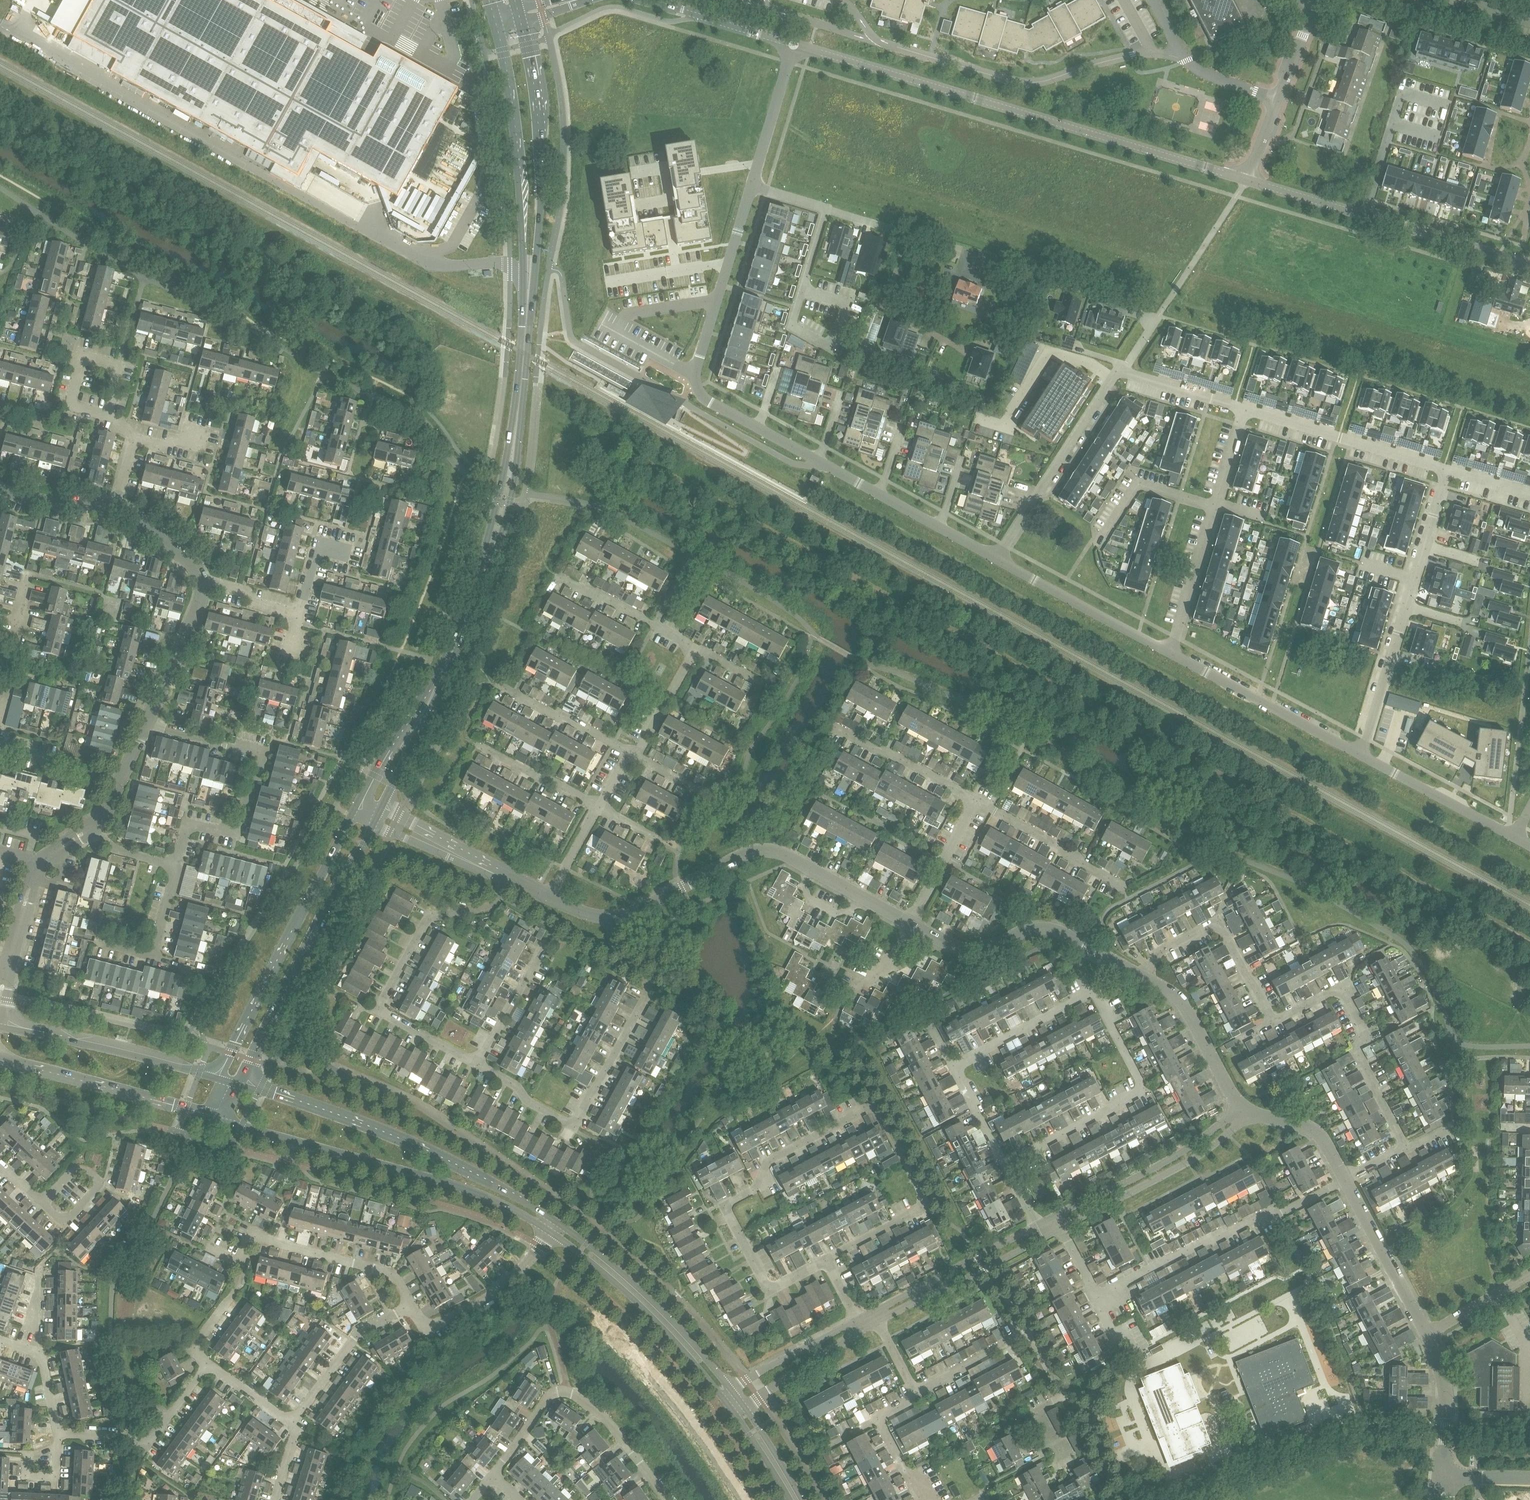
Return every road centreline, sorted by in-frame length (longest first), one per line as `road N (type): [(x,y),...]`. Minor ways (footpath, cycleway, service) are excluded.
road 1 (unclassified): [(1246,180),(793,44)]
road 2 (residential): [(479,1066),(574,1127),(652,986),(614,947),(610,918)]
road 3 (tertiary): [(216,1119),(479,1194),(551,1232)]
road 4 (tertiary): [(557,1223),(366,1124),(241,1085)]
road 5 (residential): [(825,1260),(770,1291),(724,1206),(756,1188),(768,1161),(874,1105)]
road 6 (residential): [(207,1363),(191,1351),(235,1293),(254,1231),(390,1273),(411,1304)]
road 7 (secondary): [(524,340),(541,154),(519,10)]
road 8 (unclassified): [(910,923),(765,850),(610,918)]
road 9 (secondary): [(450,659),(504,500),(524,340)]
road 10 (secondary): [(495,16),(519,168),(524,340)]
road 11 (residential): [(508,877),(488,908),(428,918),(377,1010),(479,1066)]
road 12 (residential): [(877,42),(1022,82),(1133,55),(1183,56)]
road 13 (residential): [(176,866),(188,822),(237,834),(264,754),(146,723)]
road 14 (secondary): [(352,814),(220,1079)]
road 15 (residential): [(1529,265),(1246,180)]
road 16 (secondary): [(241,1085),(374,823)]
road 17 (residential): [(752,185),(695,376),(704,398),(757,427)]
road 18 (residential): [(1095,1297),(1345,1181)]
road 19 (residential): [(916,1392),(1030,1331),(1065,1395),(1037,1410),(1054,1443)]
road 20 (residential): [(1006,1164),(1144,1087),(1094,990)]
road 21 (residential): [(492,1475),(548,1399),(566,1392),(610,1425),(666,1499)]
road 22 (tertiary): [(731,1390),(645,1295),(557,1223)]
road 23 (tertiary): [(551,1232),(638,1304),(721,1396)]
road 24 (residential): [(825,1260),(926,1206),(874,1105)]
road 25 (secondary): [(220,1079),(0,1028)]
road 26 (residential): [(998,559),(1122,372)]
road 27 (secondary): [(0,1061),(216,1119)]
road 28 (unclassified): [(1062,1228),(1204,1152),(1252,1114)]
road 29 (unclassified): [(1111,960),(1049,928),(974,951),(910,923)]
road 30 (unclassified): [(1240,1107),(1183,1151),(1055,1216)]
road 31 (residential): [(1172,654),(1362,755)]
road 32 (residential): [(1272,1023),(1217,921),(1159,951),(1144,978)]
road 33 (residential): [(1245,410),(1445,470)]
road 34 (residential): [(998,559),(1172,654)]
road 35 (residential): [(58,1434),(151,1444),(207,1363)]
road 36 (residential): [(1406,1149),(1355,1044),(1366,1037),(1340,987)]
road 37 (unclassified): [(1037,1225),(873,1312)]
road 38 (unclassified): [(877,1321),(1043,1238)]
road 39 (residential): [(1414,577),(1362,755)]
road 40 (unclassified): [(1427,1335),(1345,1181)]
road 41 (residential): [(292,1424),(356,1336),(411,1304)]
road 42 (residential): [(1124,887),(976,800)]
road 43 (residential): [(1362,755),(1509,835)]
road 44 (residential): [(752,185),(911,235)]
road 45 (residential): [(411,1304),(425,1328),(461,1312),(538,1249)]
road 46 (unclassified): [(1240,1107),(1185,1007),(1144,978)]
road 47 (secondary): [(450,659),(362,797)]
road 48 (secondary): [(382,807),(450,659)]
road 49 (residential): [(976,800),(834,727)]
road 50 (residential): [(954,1065),(1094,990)]
road 51 (residential): [(696,647),(556,575)]
road 52 (residential): [(1216,505),(1172,654)]
road 53 (unclassified): [(793,44),(645,0)]
road 54 (residential): [(146,723),(204,581)]
road 55 (residential): [(629,752),(497,684)]
road 56 (residential): [(1101,540),(1141,483),(1216,505)]
road 57 (residential): [(793,44),(752,185)]
road 58 (unclassified): [(374,823),(508,877)]
road 59 (unclassified): [(857,1320),(731,1390)]
road 60 (unclassified): [(508,877),(382,807)]
road 61 (residential): [(109,417),(122,366),(85,356),(73,407)]
road 62 (unclassified): [(1445,1475),(1444,1387),(1427,1335)]
road 63 (unclassified): [(746,1408),(862,1330)]
road 64 (residential): [(910,923),(976,800)]
road 65 (residential): [(600,807),(477,744)]
road 66 (residential): [(479,1066),(544,945)]
road 67 (unclassified): [(0,993),(40,862)]
road 68 (residential): [(1122,372),(1245,410)]
road 69 (residential): [(0,745),(121,780)]
road 70 (residential): [(636,756),(696,647)]
road 71 (unclassified): [(1345,1181),(1314,1131),(1252,1114)]
road 72 (residential): [(836,1016),(855,987),(892,960),(910,923)]
road 73 (residential): [(204,581),(134,515),(112,506)]

